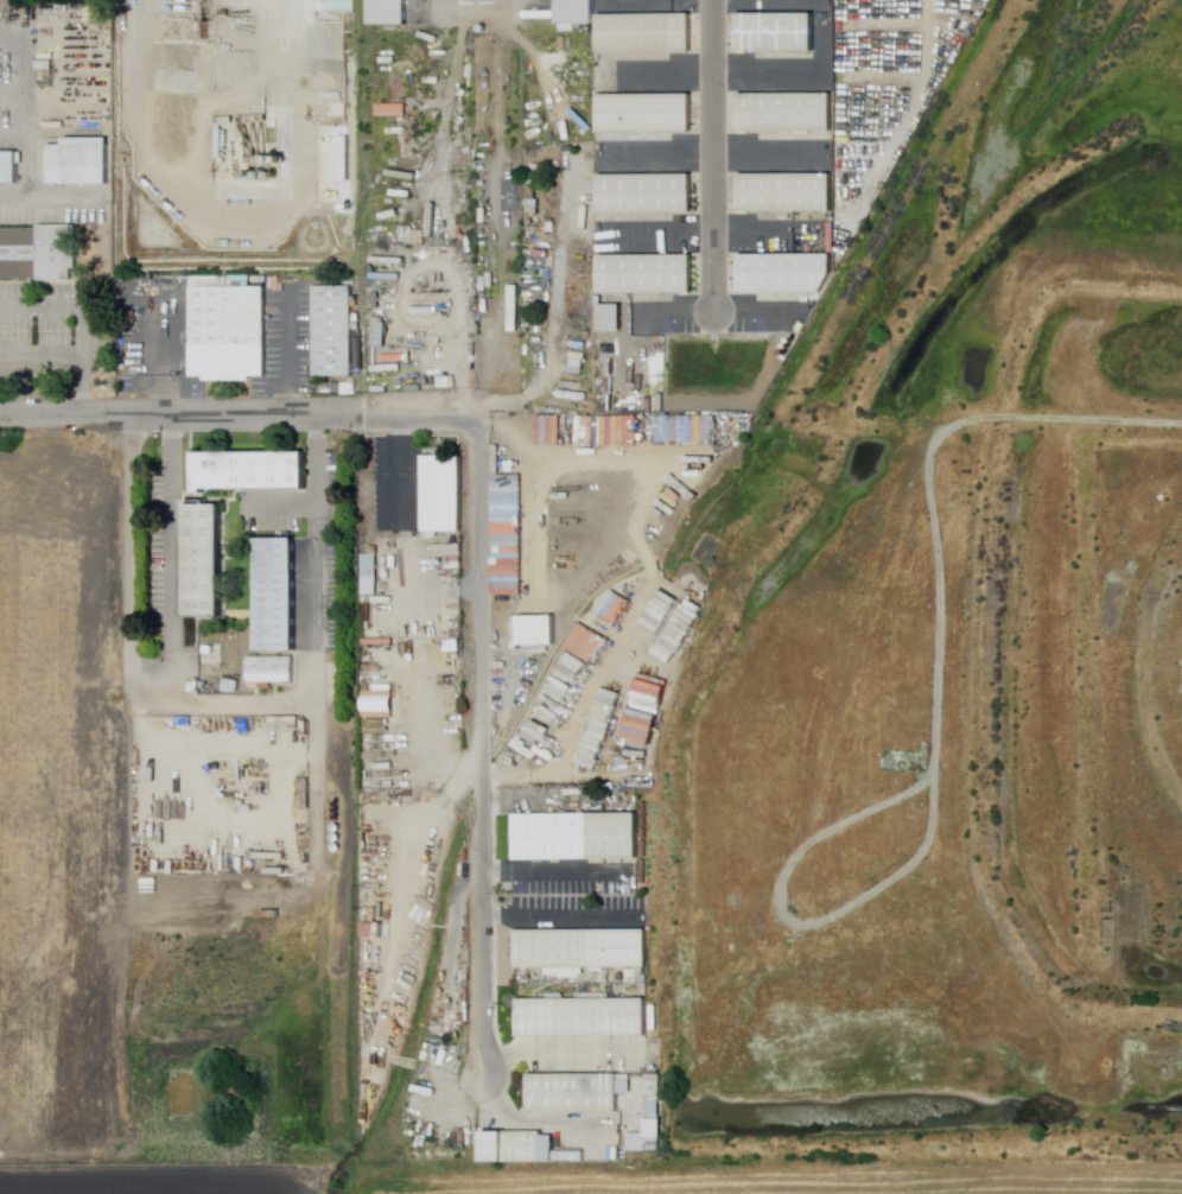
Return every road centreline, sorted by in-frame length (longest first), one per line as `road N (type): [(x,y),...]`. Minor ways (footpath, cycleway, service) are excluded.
road 1 (residential): [(484,1084),(483,424)]
road 2 (residential): [(483,424),(0,417)]

